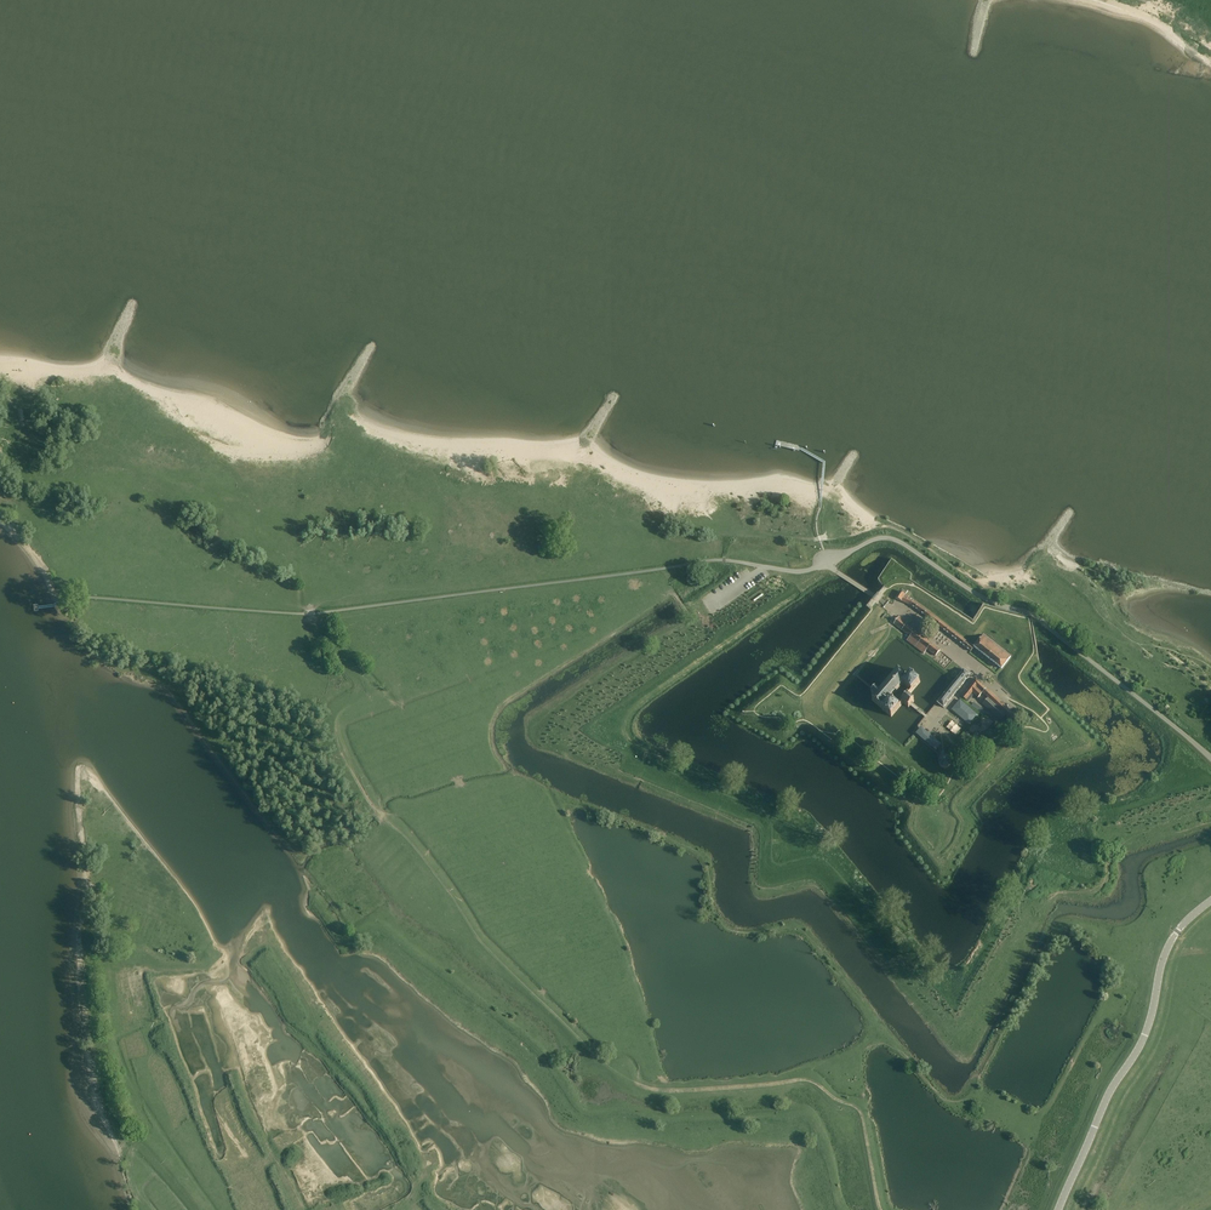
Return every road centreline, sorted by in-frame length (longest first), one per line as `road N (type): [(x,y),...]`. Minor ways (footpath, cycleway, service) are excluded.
road 1 (unclassified): [(1210,759),(1033,615),(988,601),(894,539),(874,539),(802,571),(765,567)]
road 2 (unclassified): [(1210,900),(1169,945),(1143,1040),(1106,1100),(1058,1209)]

